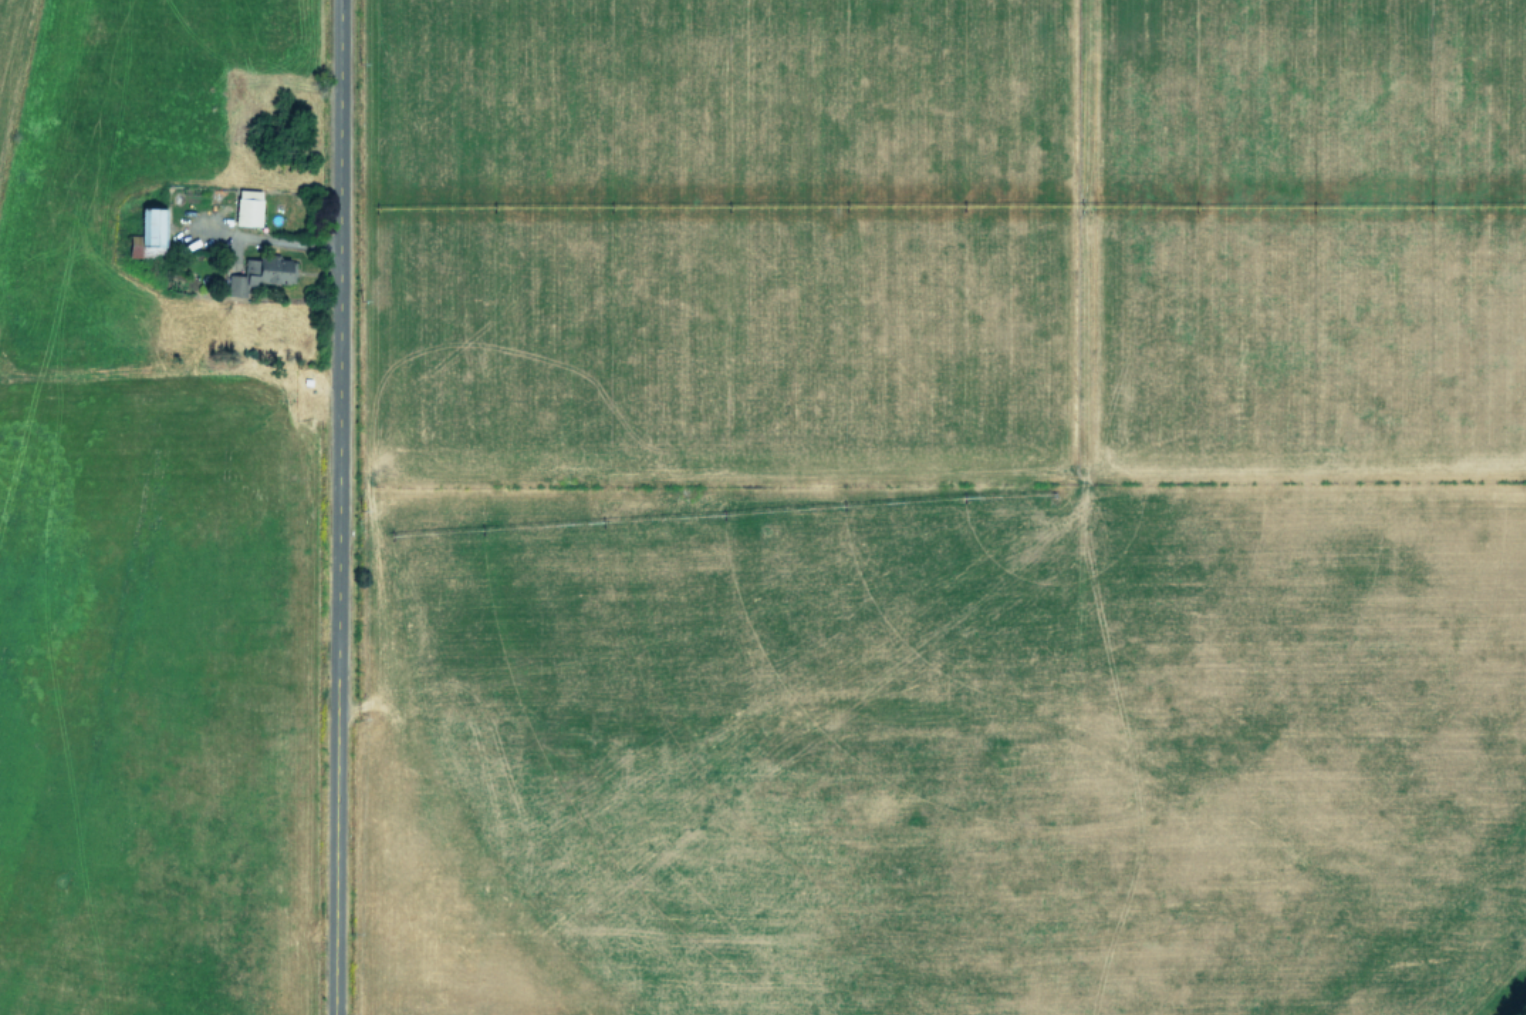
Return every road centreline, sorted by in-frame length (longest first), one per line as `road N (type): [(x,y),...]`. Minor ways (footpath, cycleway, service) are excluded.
road 1 (residential): [(334,1014),(337,0)]

